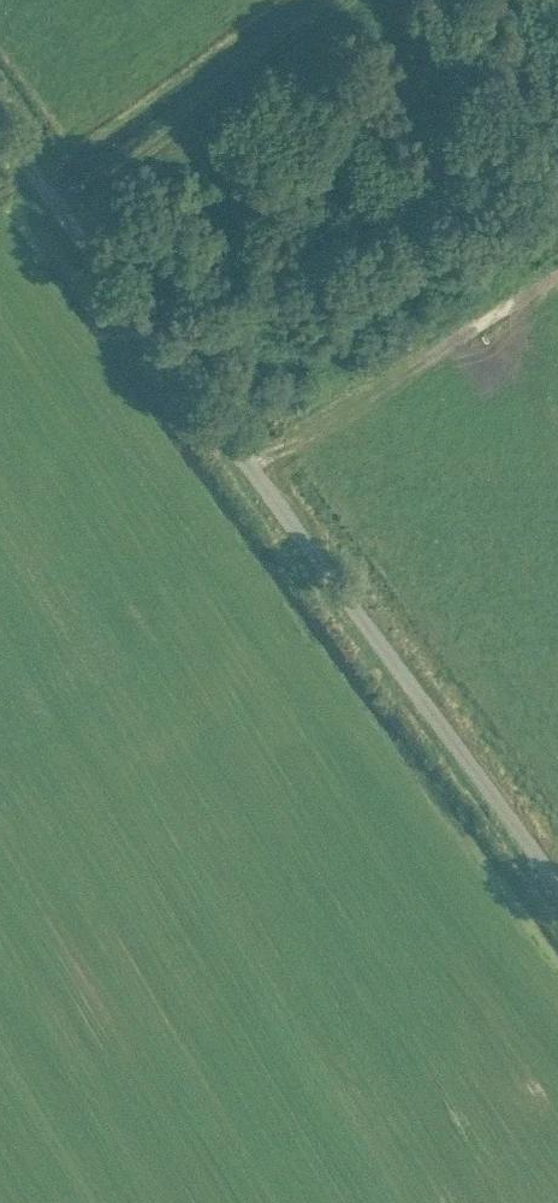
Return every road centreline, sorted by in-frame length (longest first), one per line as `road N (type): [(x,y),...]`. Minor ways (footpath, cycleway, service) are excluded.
road 1 (unclassified): [(557,885),(0,121)]

